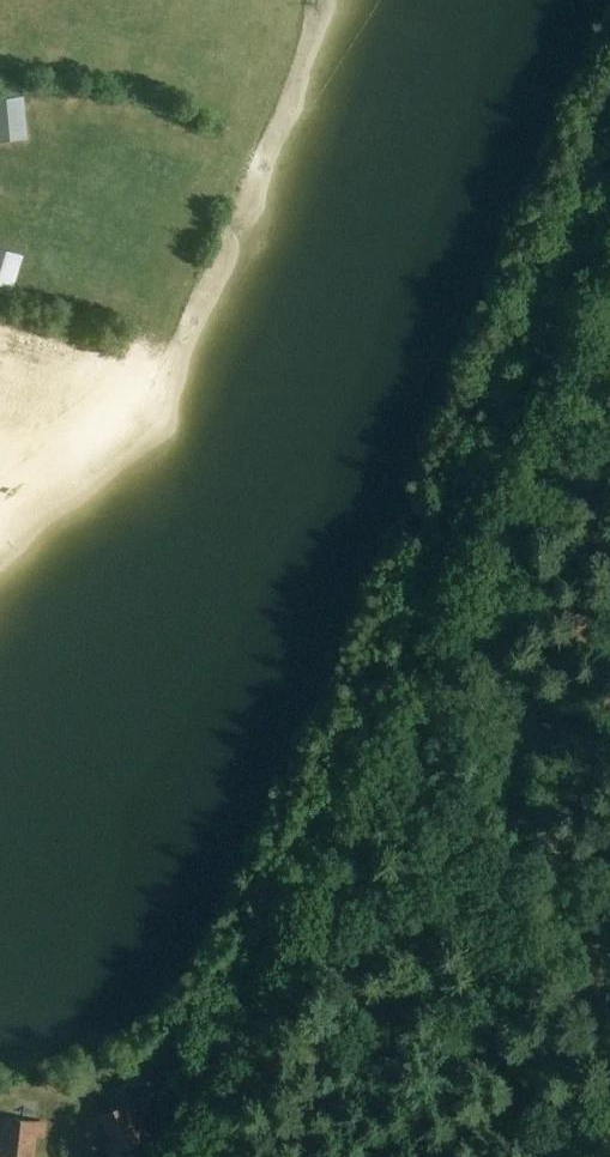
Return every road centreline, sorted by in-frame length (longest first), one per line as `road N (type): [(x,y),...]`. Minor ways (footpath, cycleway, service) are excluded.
road 1 (track): [(585,918),(498,669),(496,613),(609,379)]

